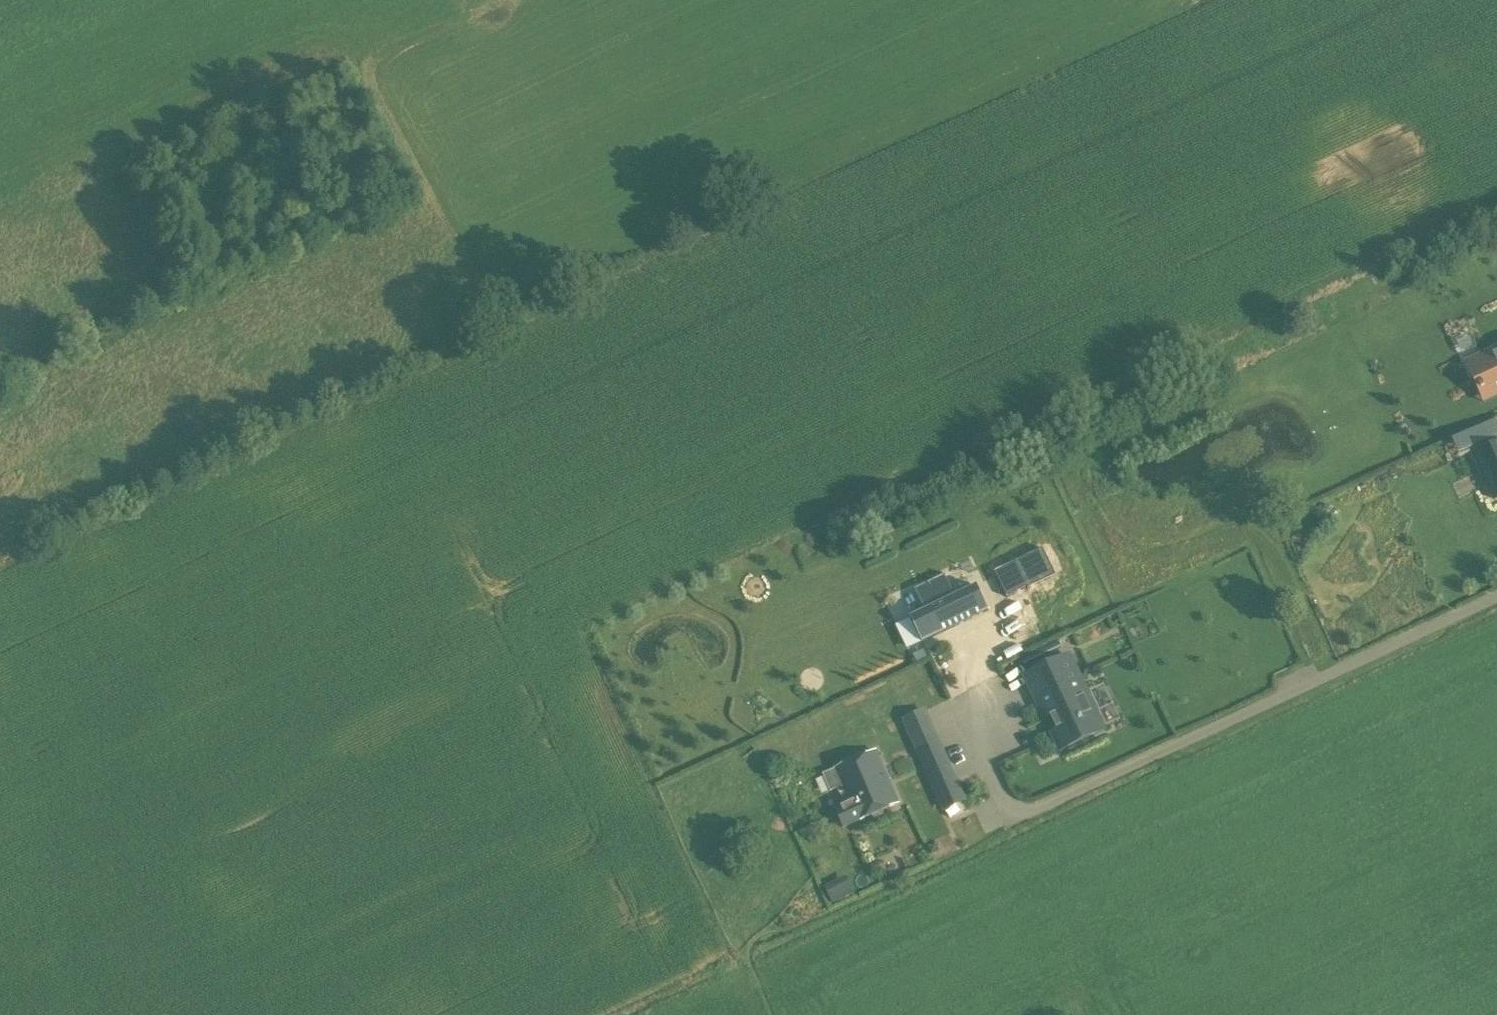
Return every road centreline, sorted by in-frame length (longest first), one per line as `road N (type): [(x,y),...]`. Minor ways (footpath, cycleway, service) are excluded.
road 1 (residential): [(1496,596),(983,831)]
road 2 (track): [(983,831),(962,849),(764,933),(748,956),(771,1014)]

